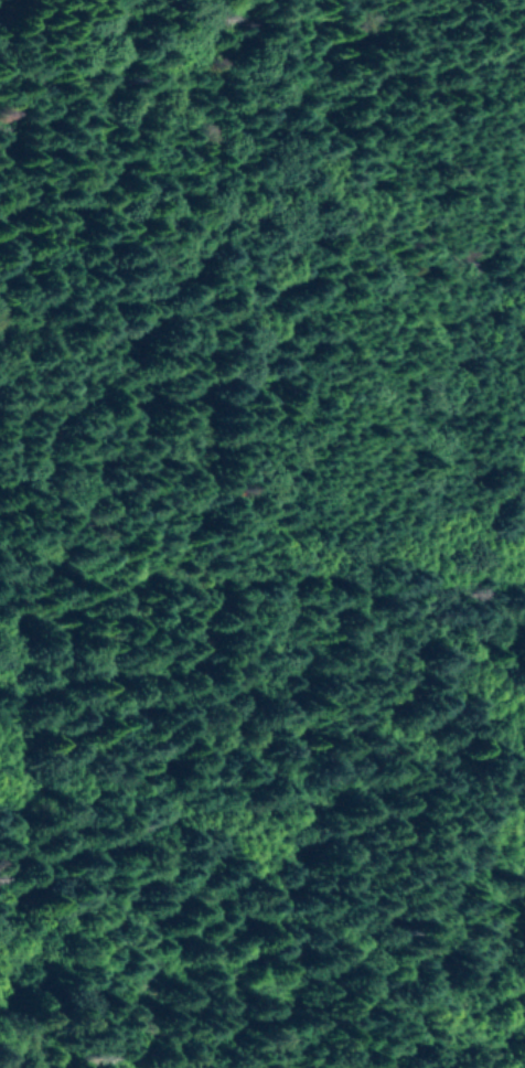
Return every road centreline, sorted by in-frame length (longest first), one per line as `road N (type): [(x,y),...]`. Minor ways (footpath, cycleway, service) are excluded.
road 1 (track): [(0,303),(92,355),(204,481),(248,515),(334,562),(417,600),(524,556)]

